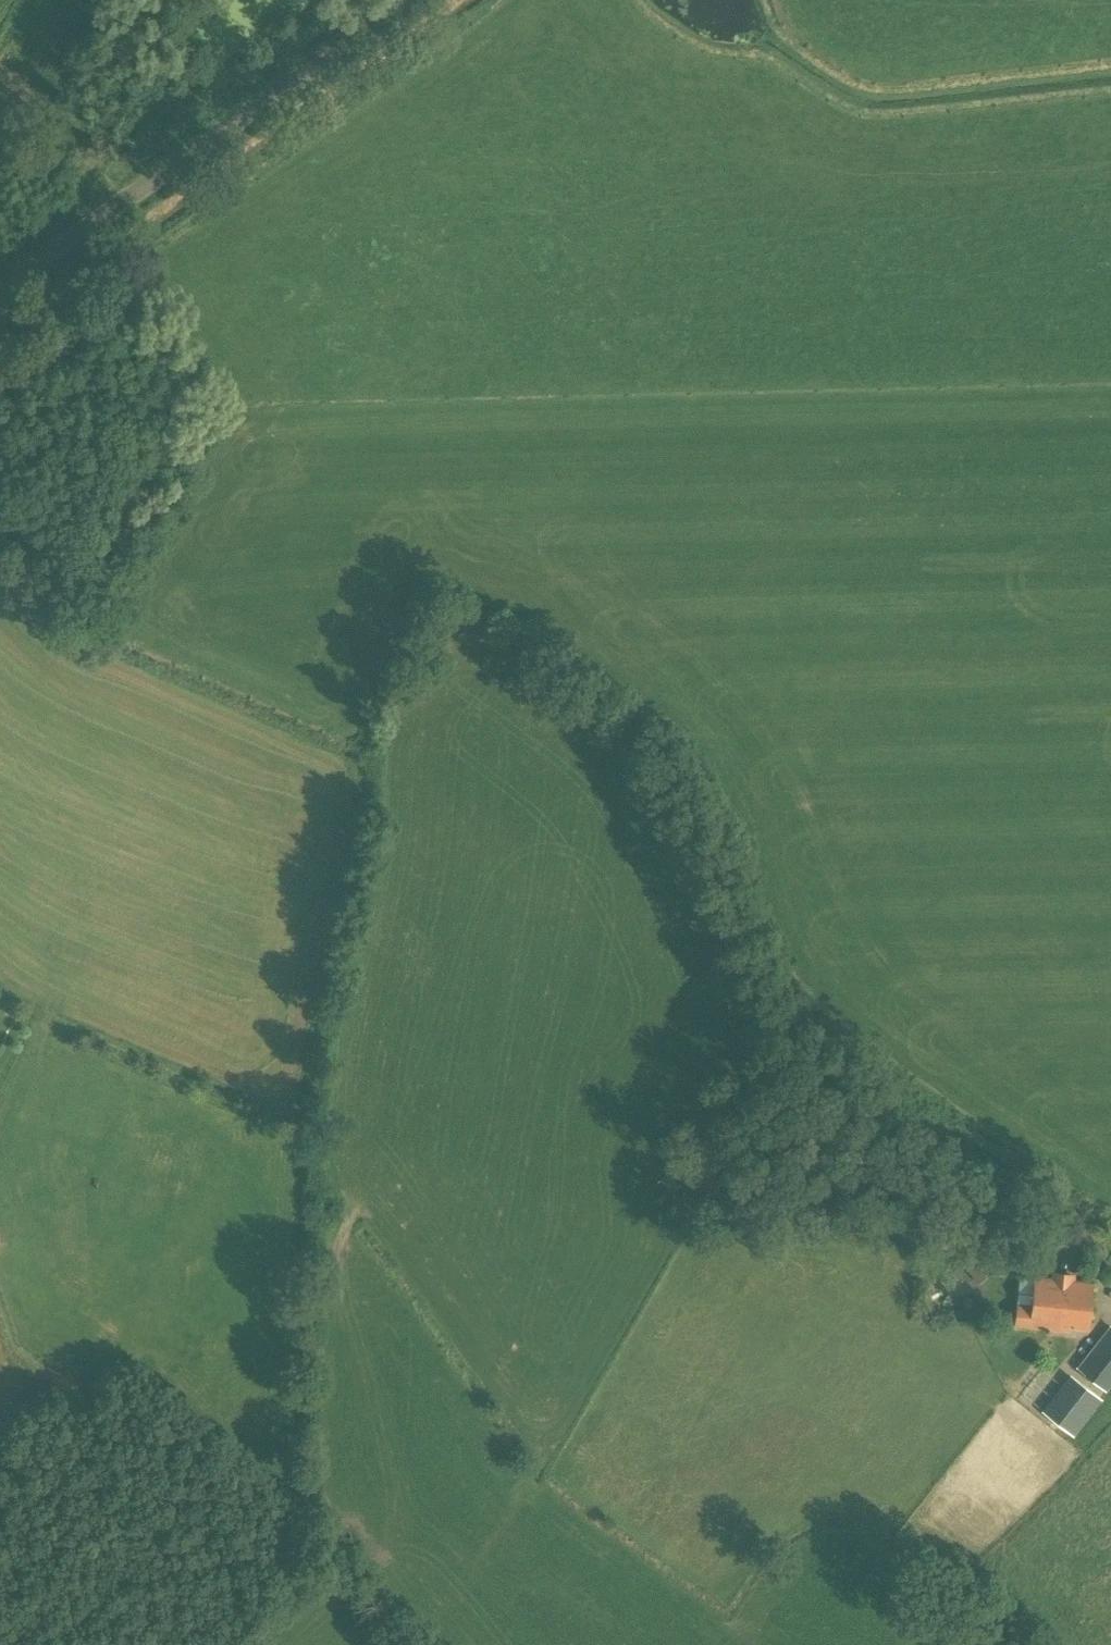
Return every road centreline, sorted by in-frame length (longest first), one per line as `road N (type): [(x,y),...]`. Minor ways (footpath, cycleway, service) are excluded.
road 1 (unclassified): [(0,311),(417,0)]

